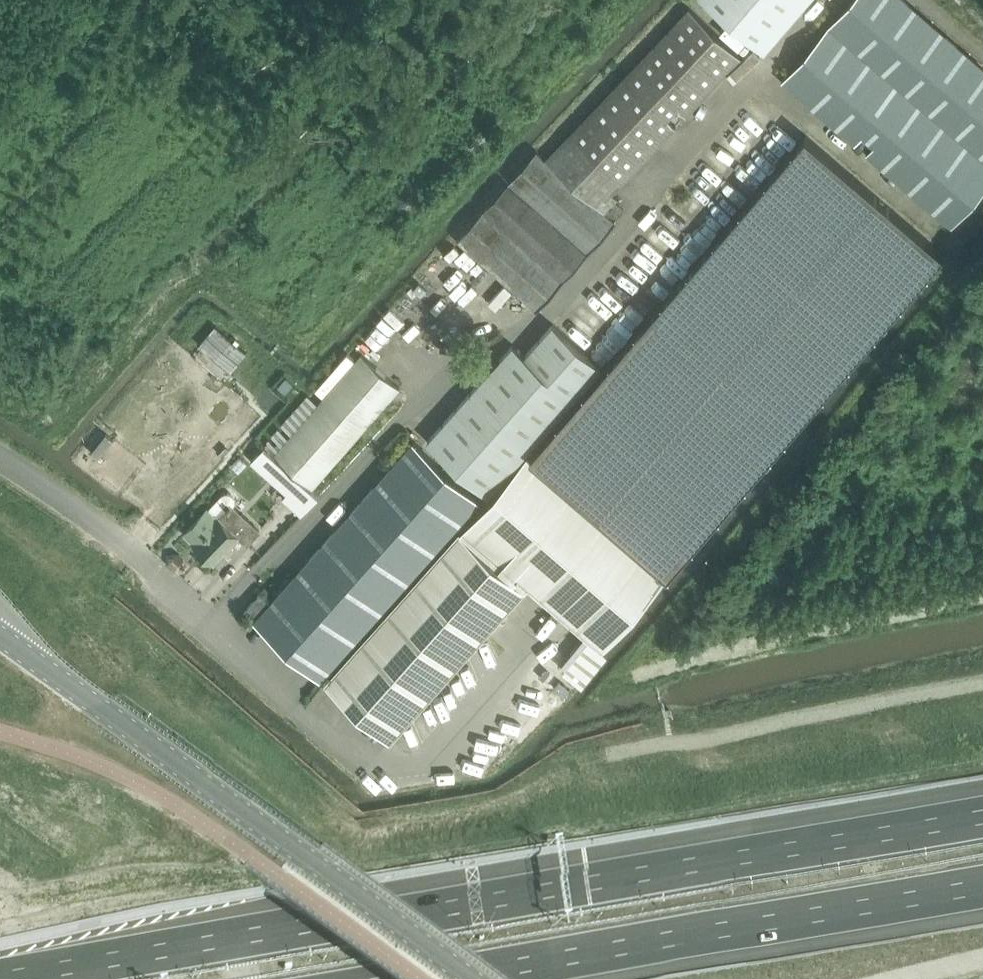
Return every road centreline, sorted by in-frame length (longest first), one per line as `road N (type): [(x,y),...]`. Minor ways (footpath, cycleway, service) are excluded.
road 1 (motorway): [(982,816),(0,978)]
road 2 (motorway): [(438,978),(982,889)]
road 3 (tertiary): [(323,870),(0,635)]
road 4 (tertiary): [(323,870),(469,978)]

